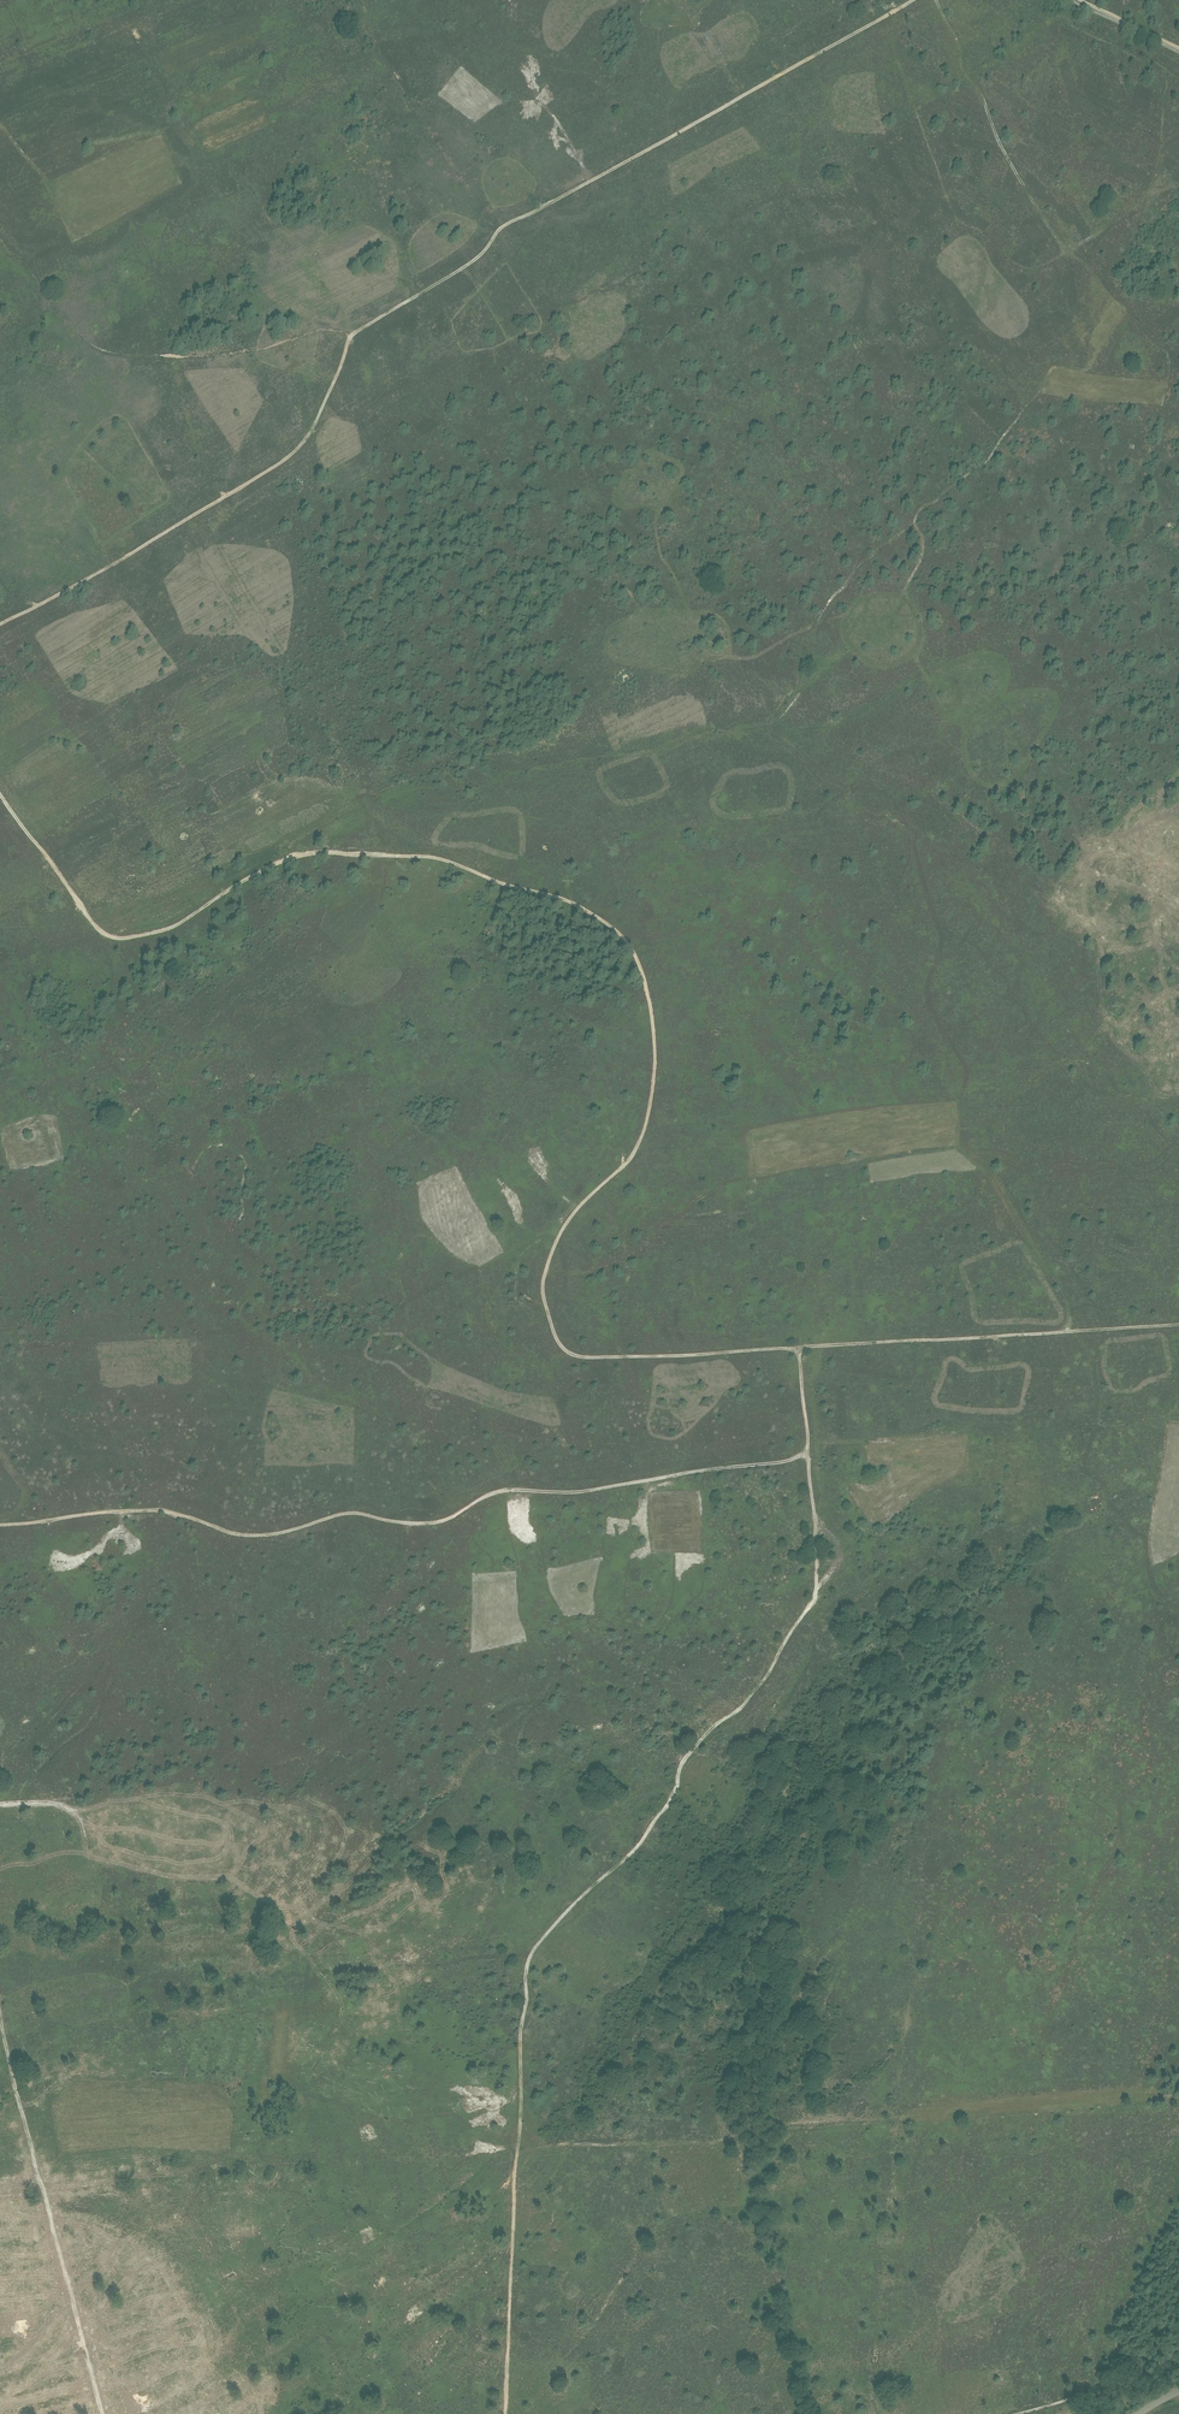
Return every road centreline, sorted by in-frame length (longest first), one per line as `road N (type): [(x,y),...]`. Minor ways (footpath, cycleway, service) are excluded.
road 1 (track): [(102,2413),(0,2018)]

